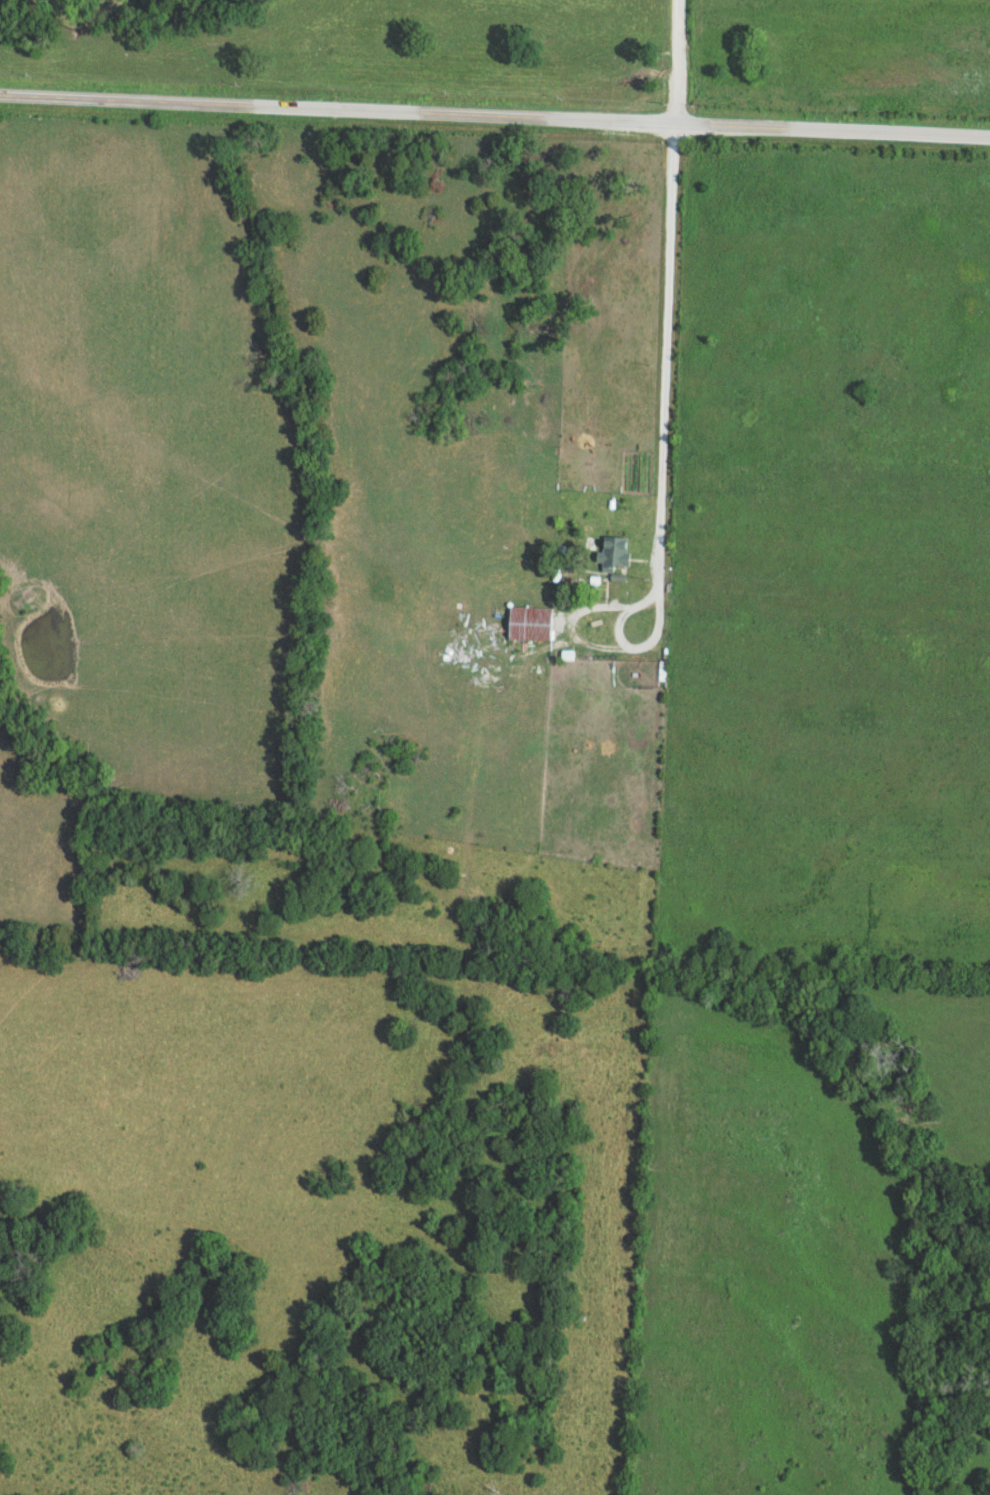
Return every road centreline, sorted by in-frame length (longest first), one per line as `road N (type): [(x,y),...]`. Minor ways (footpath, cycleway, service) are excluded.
road 1 (secondary): [(0,92),(989,136)]
road 2 (residential): [(676,0),(673,123)]

